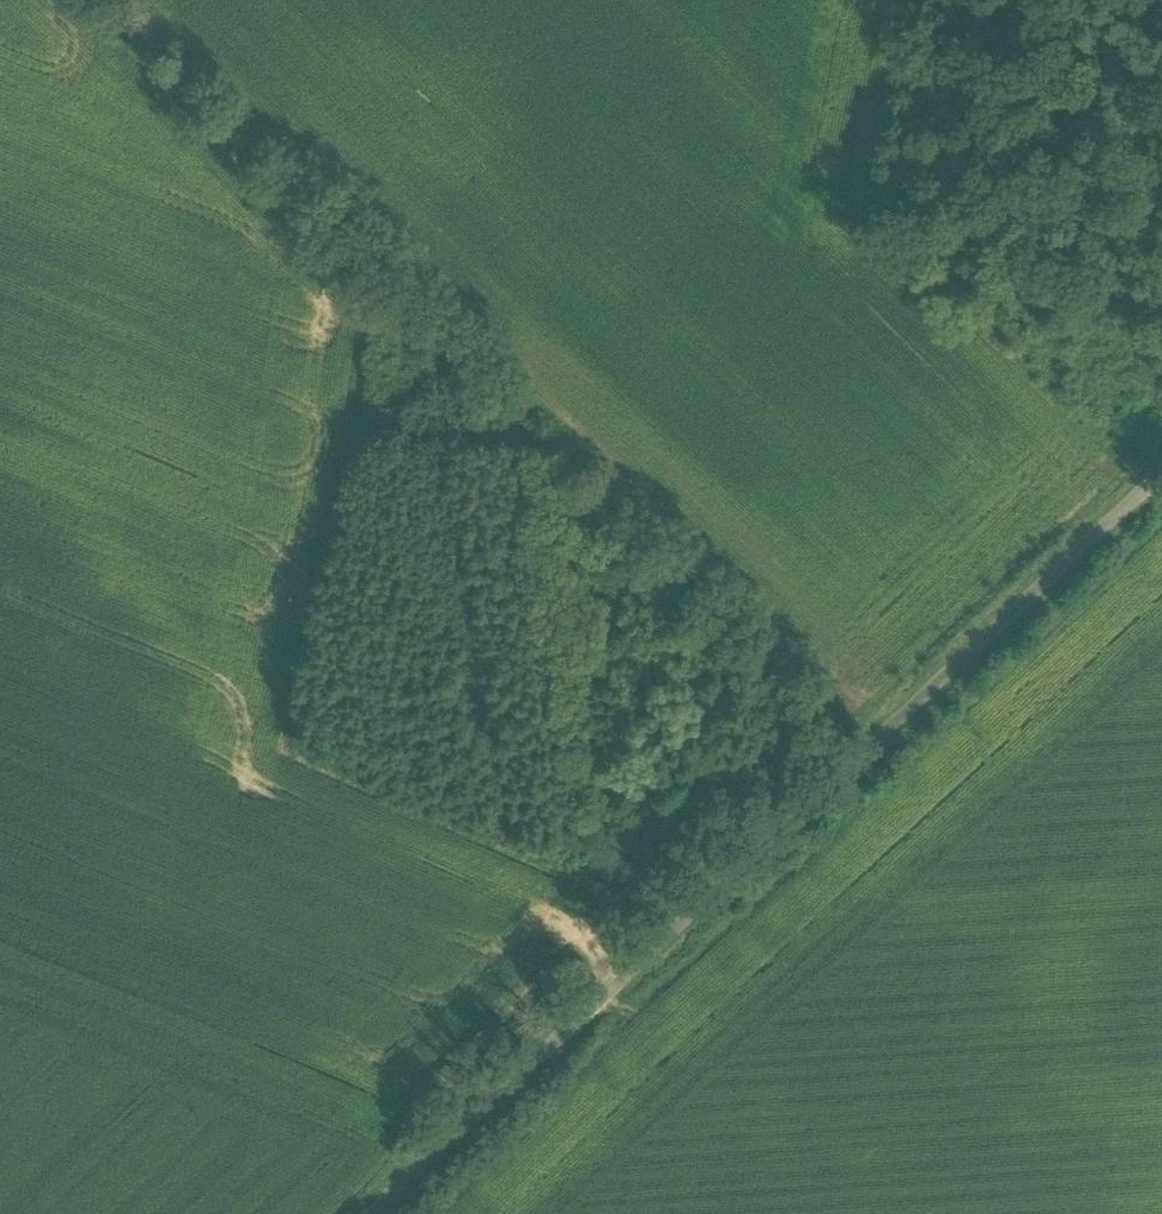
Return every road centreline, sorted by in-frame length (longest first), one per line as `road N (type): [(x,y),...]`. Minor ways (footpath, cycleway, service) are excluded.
road 1 (unclassified): [(1161,473),(369,1213)]

